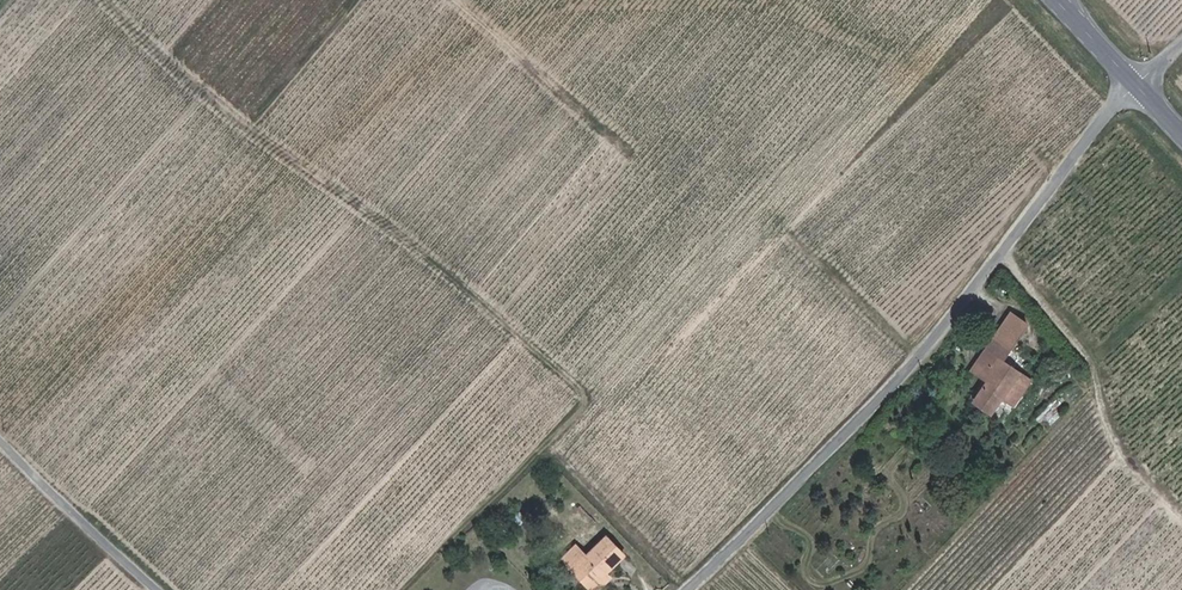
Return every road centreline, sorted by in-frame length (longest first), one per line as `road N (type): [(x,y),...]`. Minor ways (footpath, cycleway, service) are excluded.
road 1 (unclassified): [(1135,83),(890,388),(684,589)]
road 2 (unclassified): [(160,589),(0,431)]

